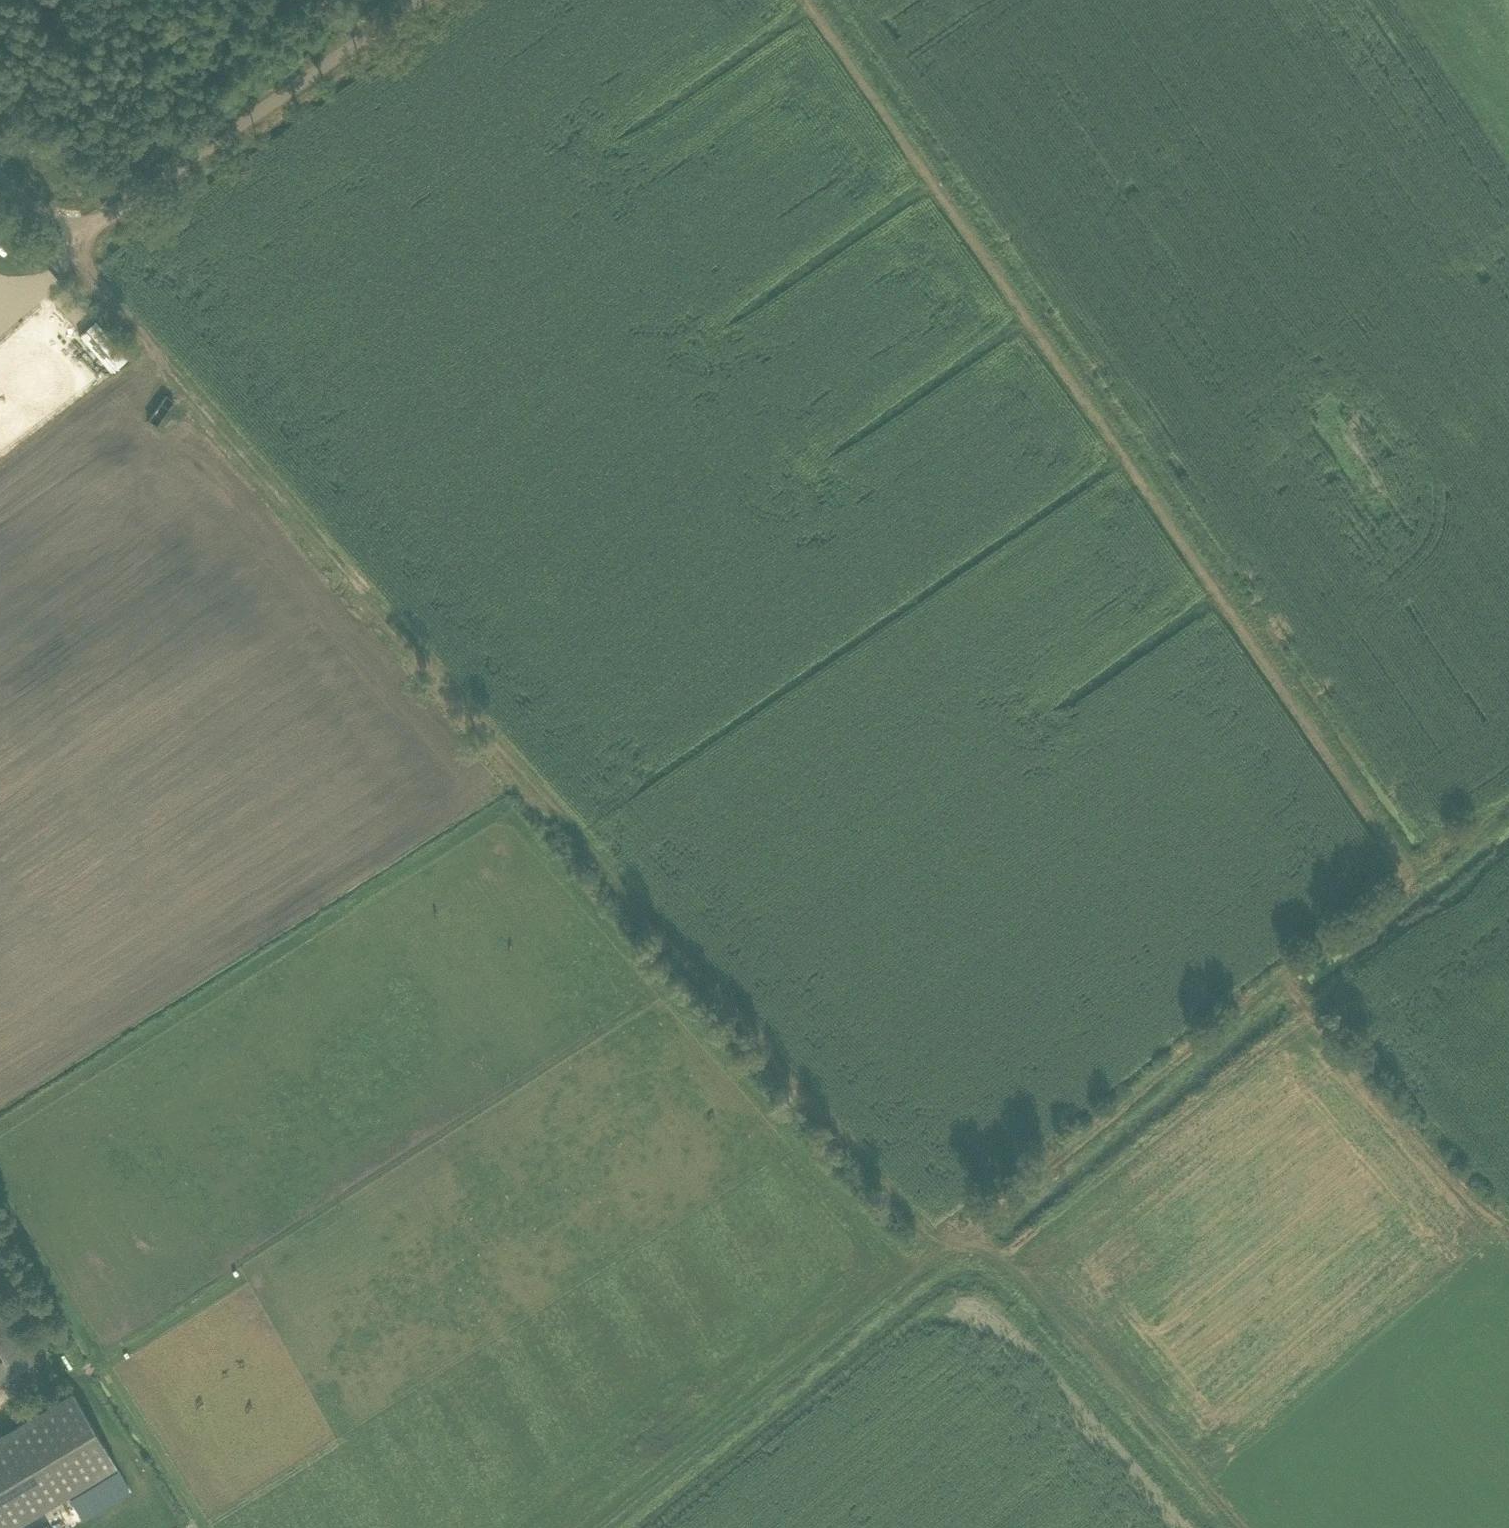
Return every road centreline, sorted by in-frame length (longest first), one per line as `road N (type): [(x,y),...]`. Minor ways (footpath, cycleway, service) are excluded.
road 1 (track): [(1423,880),(813,0)]
road 2 (track): [(609,1527),(1295,982)]
road 3 (unclassified): [(0,165),(49,221),(79,236),(419,0)]
road 4 (track): [(1295,982),(1508,1230)]
road 5 (track): [(1295,982),(1423,880)]

